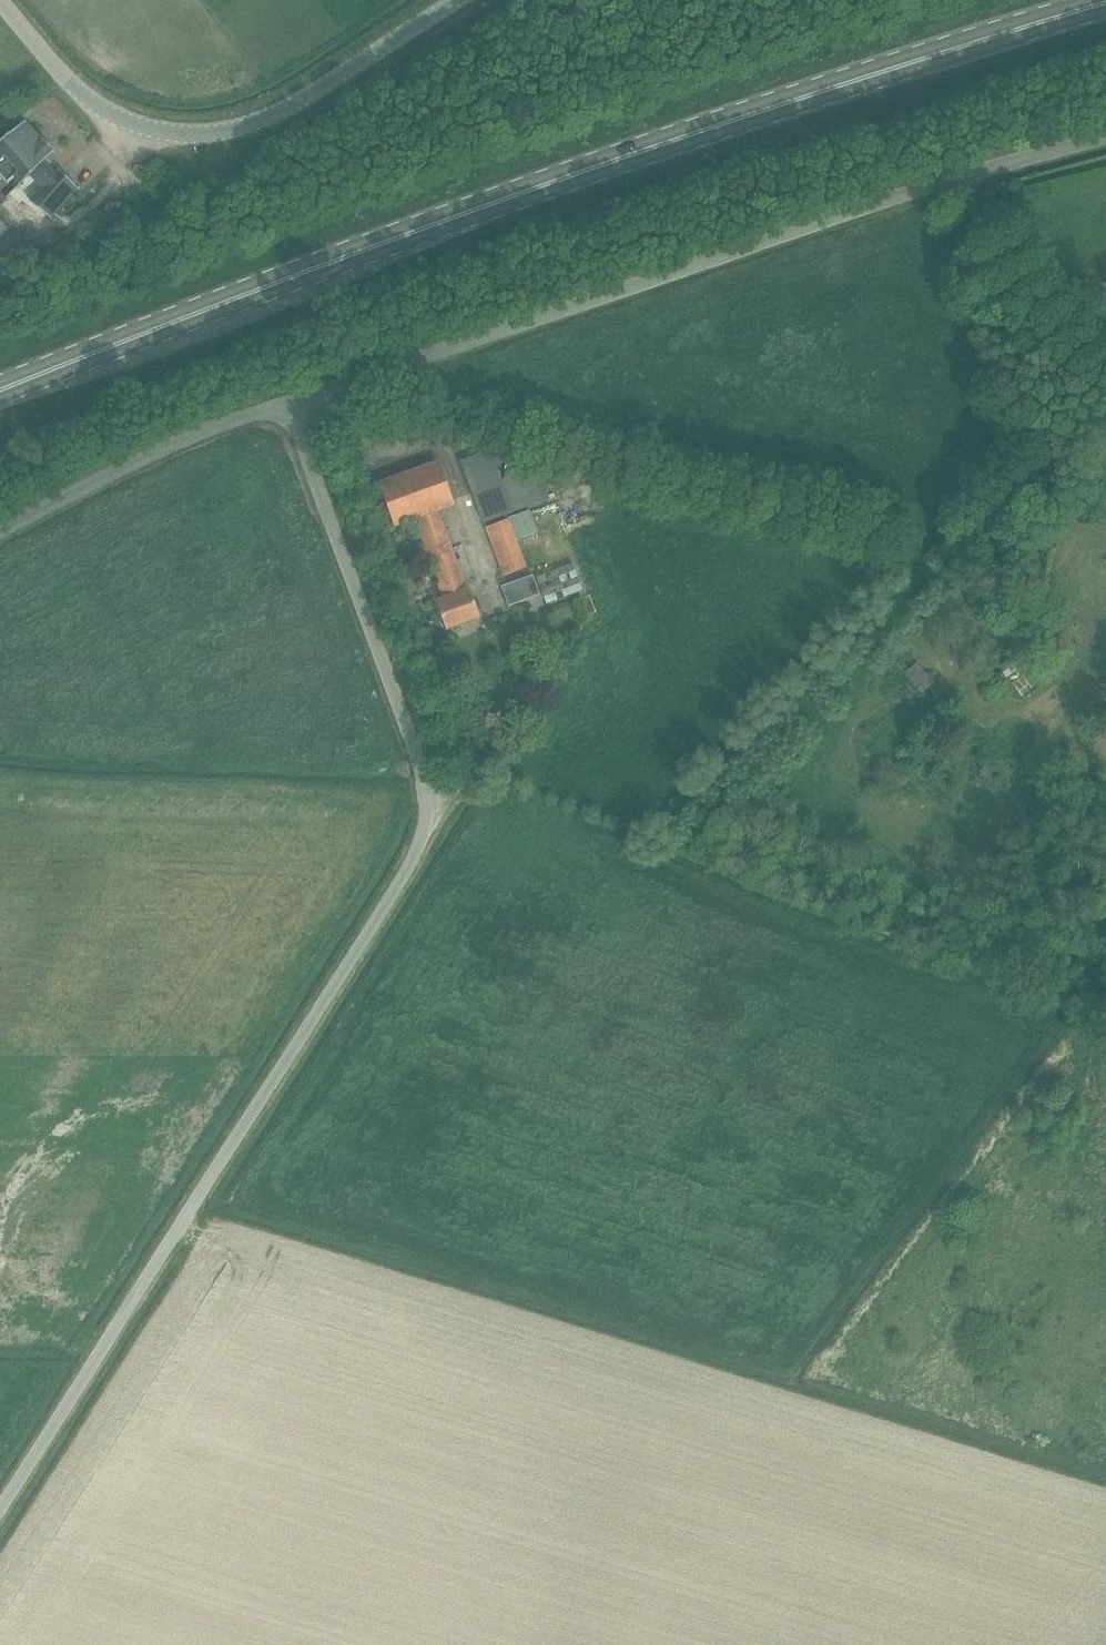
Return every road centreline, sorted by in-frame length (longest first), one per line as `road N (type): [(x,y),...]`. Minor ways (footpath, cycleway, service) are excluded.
road 1 (unclassified): [(0,1504),(415,857),(425,828),(426,783),(289,403)]
road 2 (primary): [(0,391),(661,144),(1105,4)]
road 3 (unclassified): [(289,403),(862,208),(1105,136)]
road 4 (unclassified): [(461,0),(277,116),(198,136),(142,128),(89,101),(0,2)]
road 5 (unclassified): [(0,534),(198,434),(289,403)]

